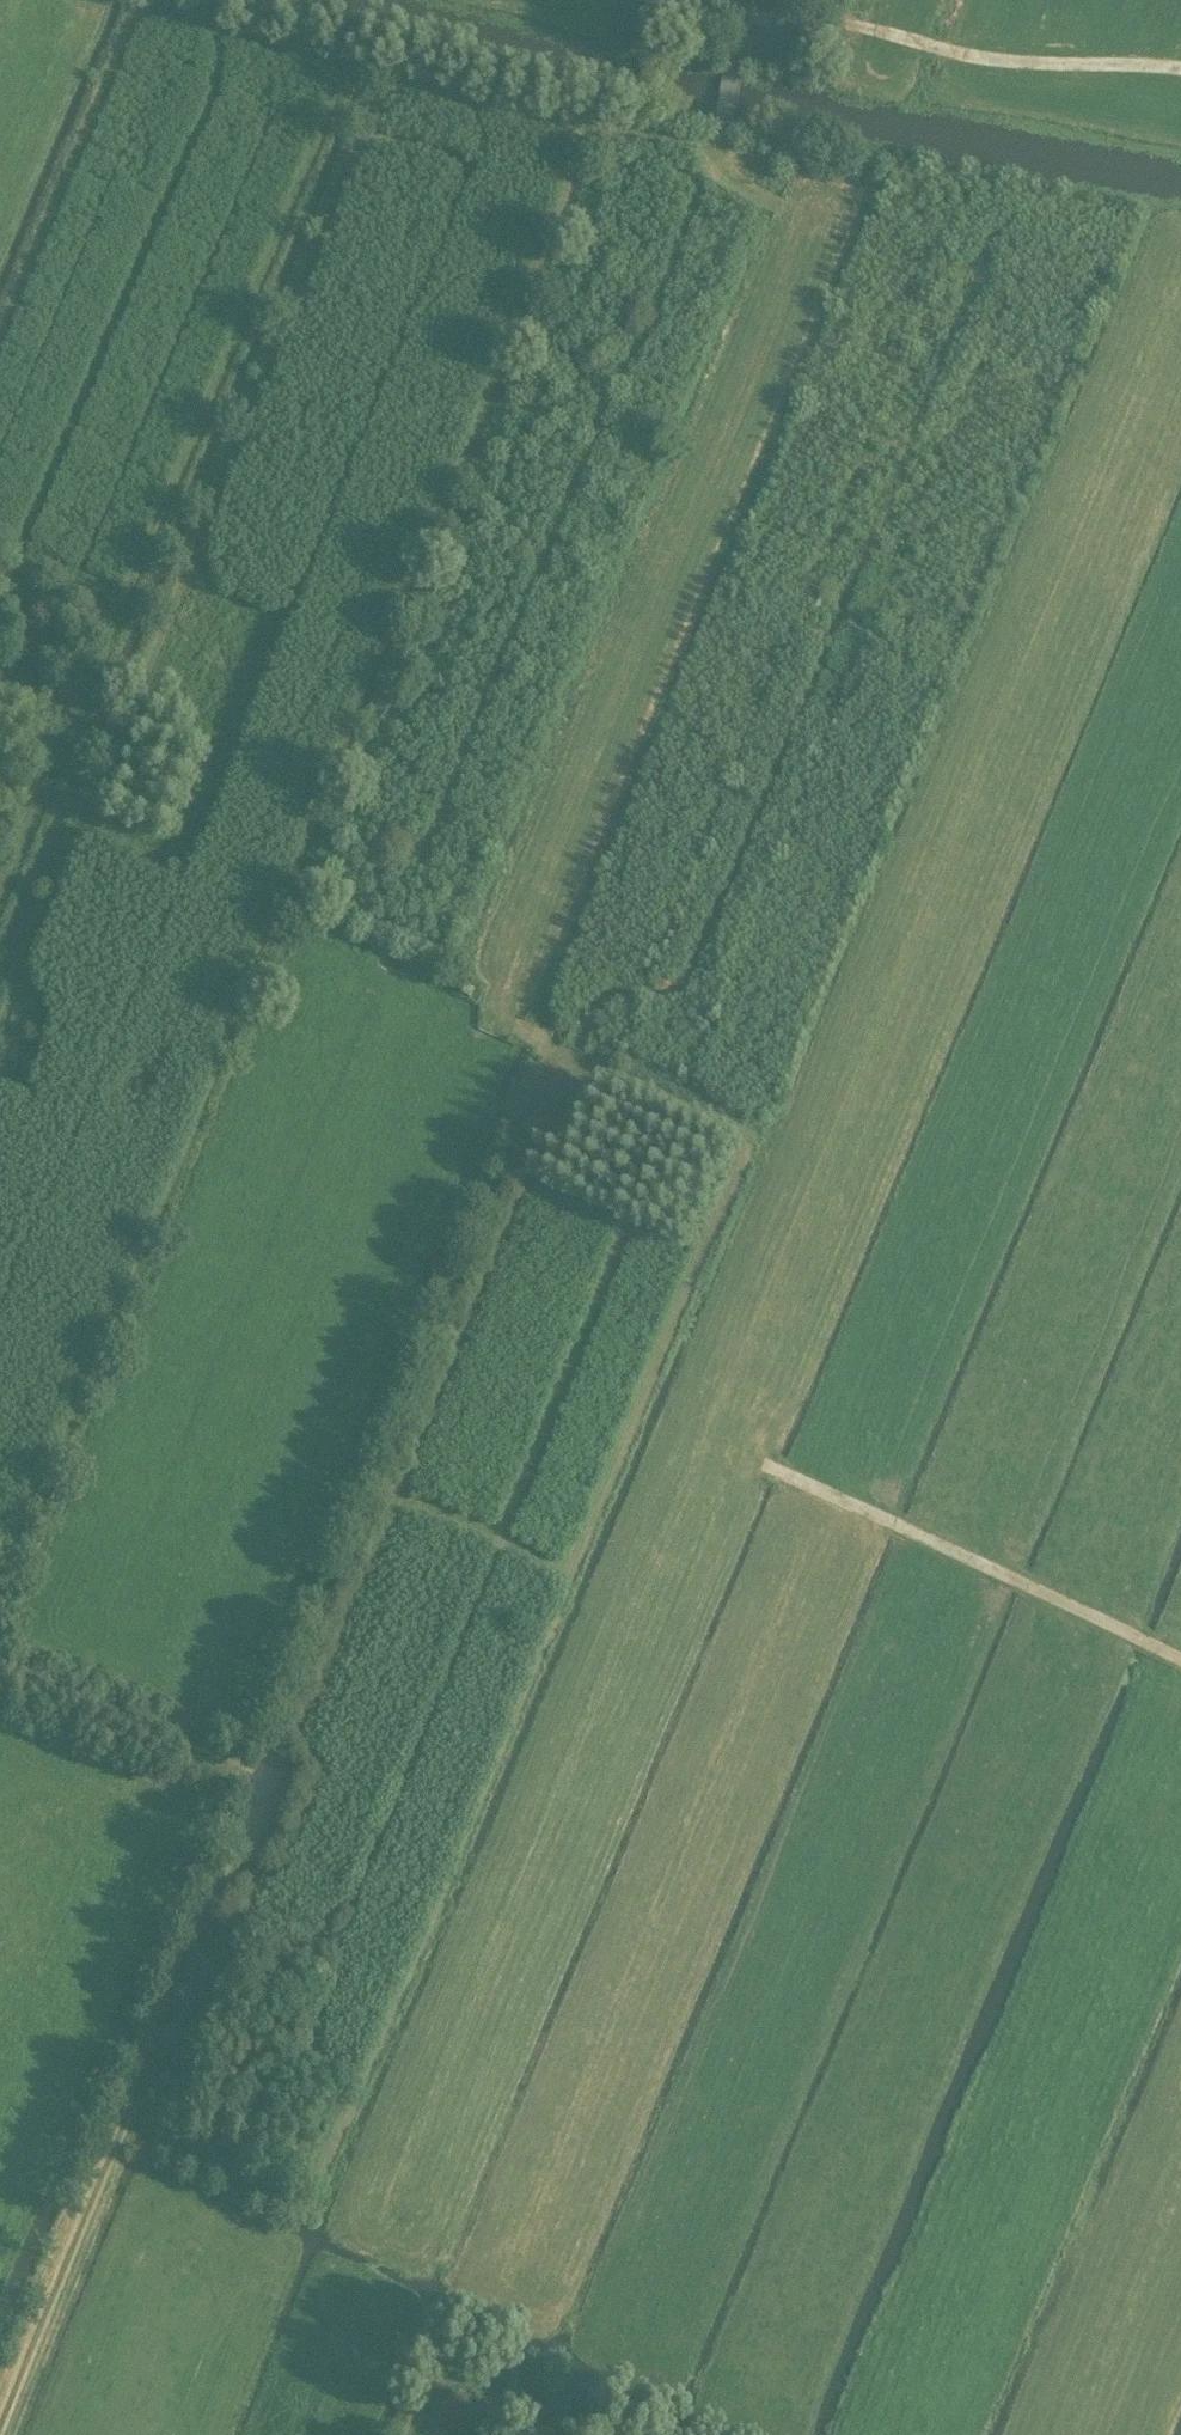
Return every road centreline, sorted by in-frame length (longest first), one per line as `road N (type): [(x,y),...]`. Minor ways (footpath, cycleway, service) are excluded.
road 1 (track): [(0,2423),(537,1144)]
road 2 (track): [(1180,72),(959,55),(875,31),(690,12),(655,0)]
road 3 (track): [(1180,1670),(775,1470)]
road 4 (track): [(271,1781),(0,1663)]

